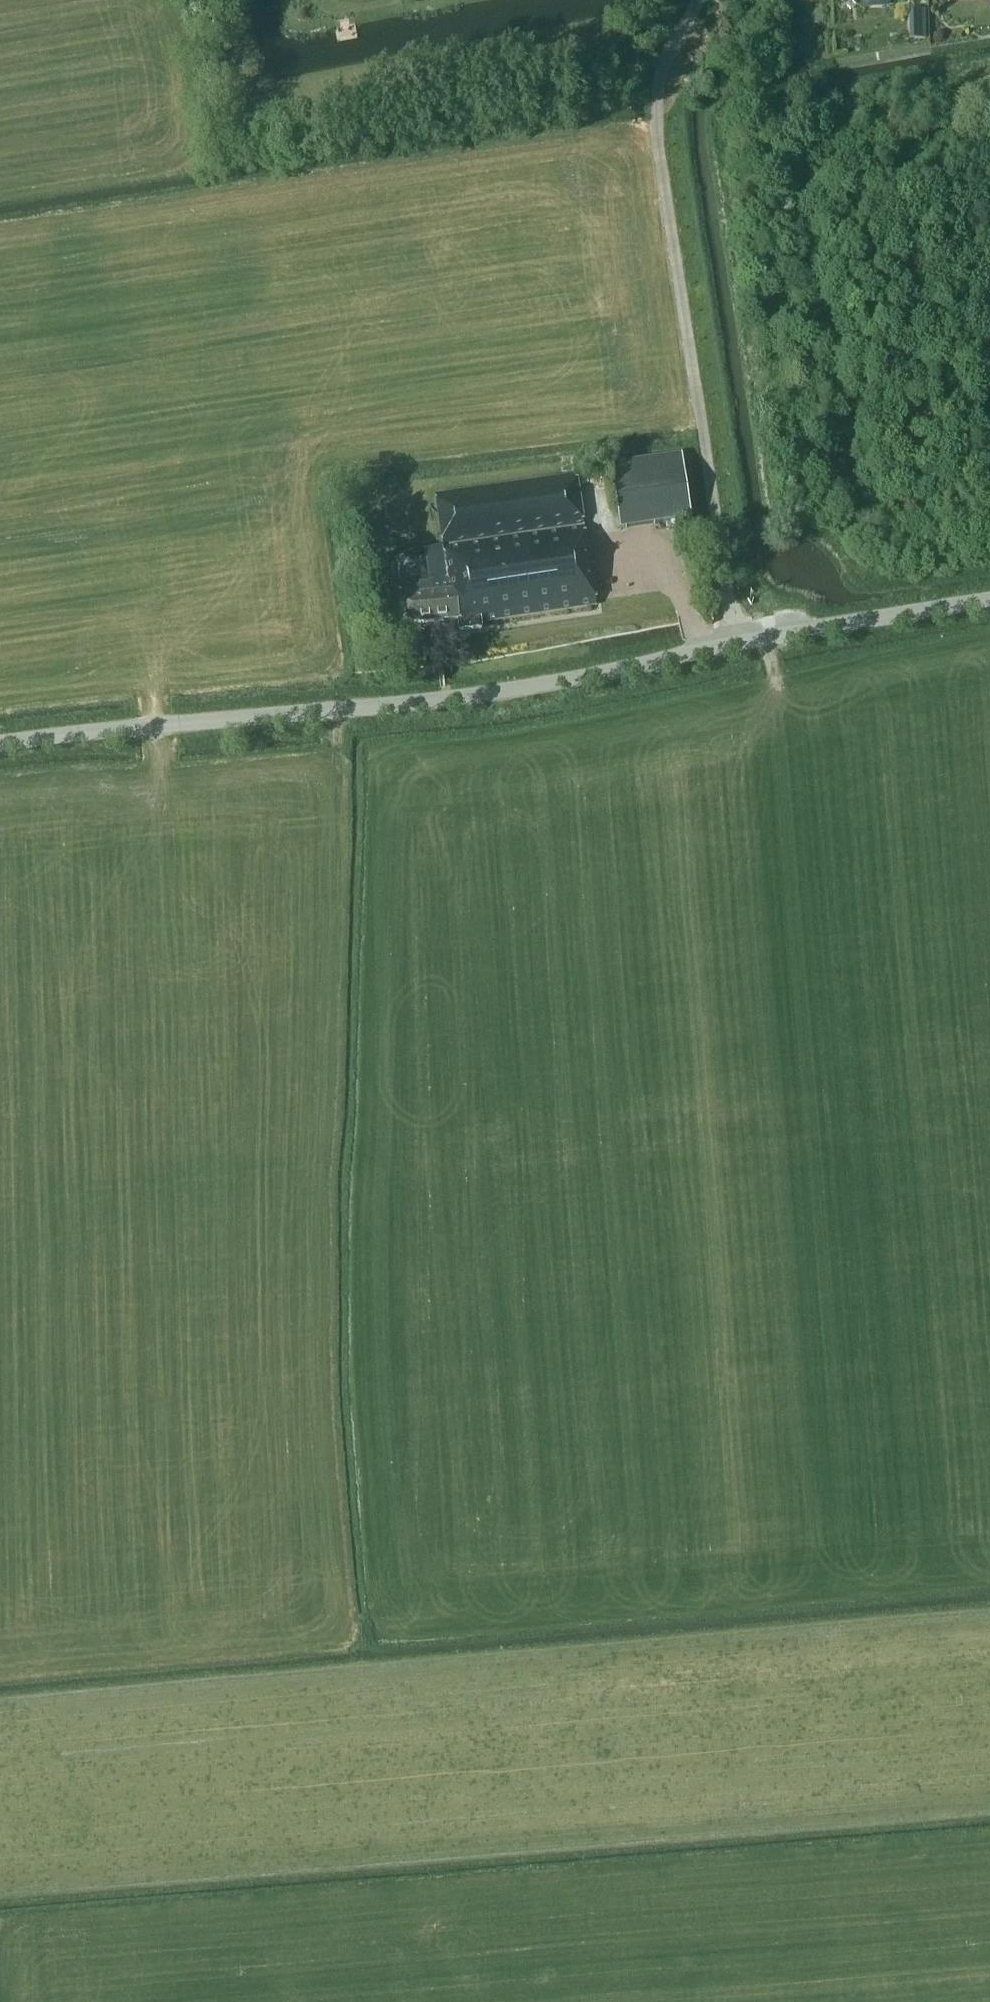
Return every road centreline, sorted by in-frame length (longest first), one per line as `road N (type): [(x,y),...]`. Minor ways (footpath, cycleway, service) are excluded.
road 1 (unclassified): [(0,746),(460,696),(989,598)]

